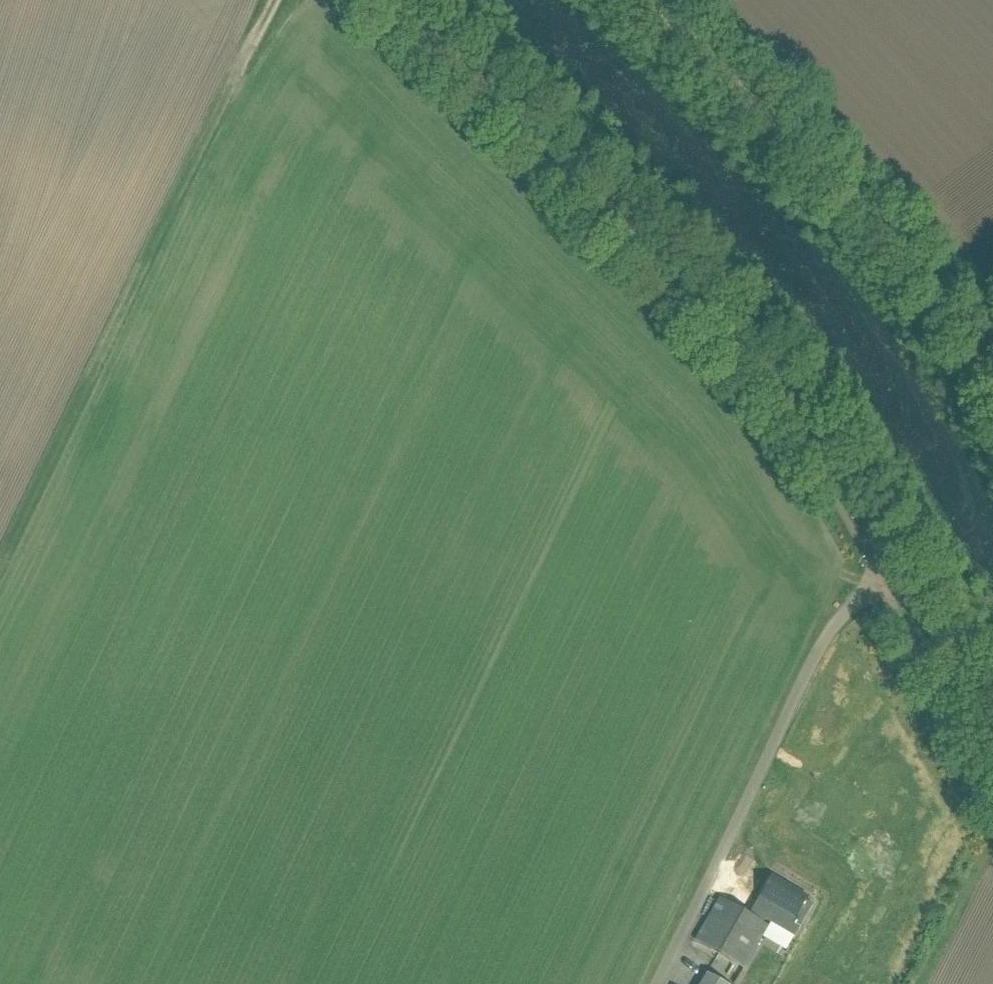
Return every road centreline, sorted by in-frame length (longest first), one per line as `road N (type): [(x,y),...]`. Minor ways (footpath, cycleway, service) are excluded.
road 1 (unclassified): [(992,740),(872,511),(789,382),(404,0)]
road 2 (track): [(992,388),(896,255),(645,0)]

